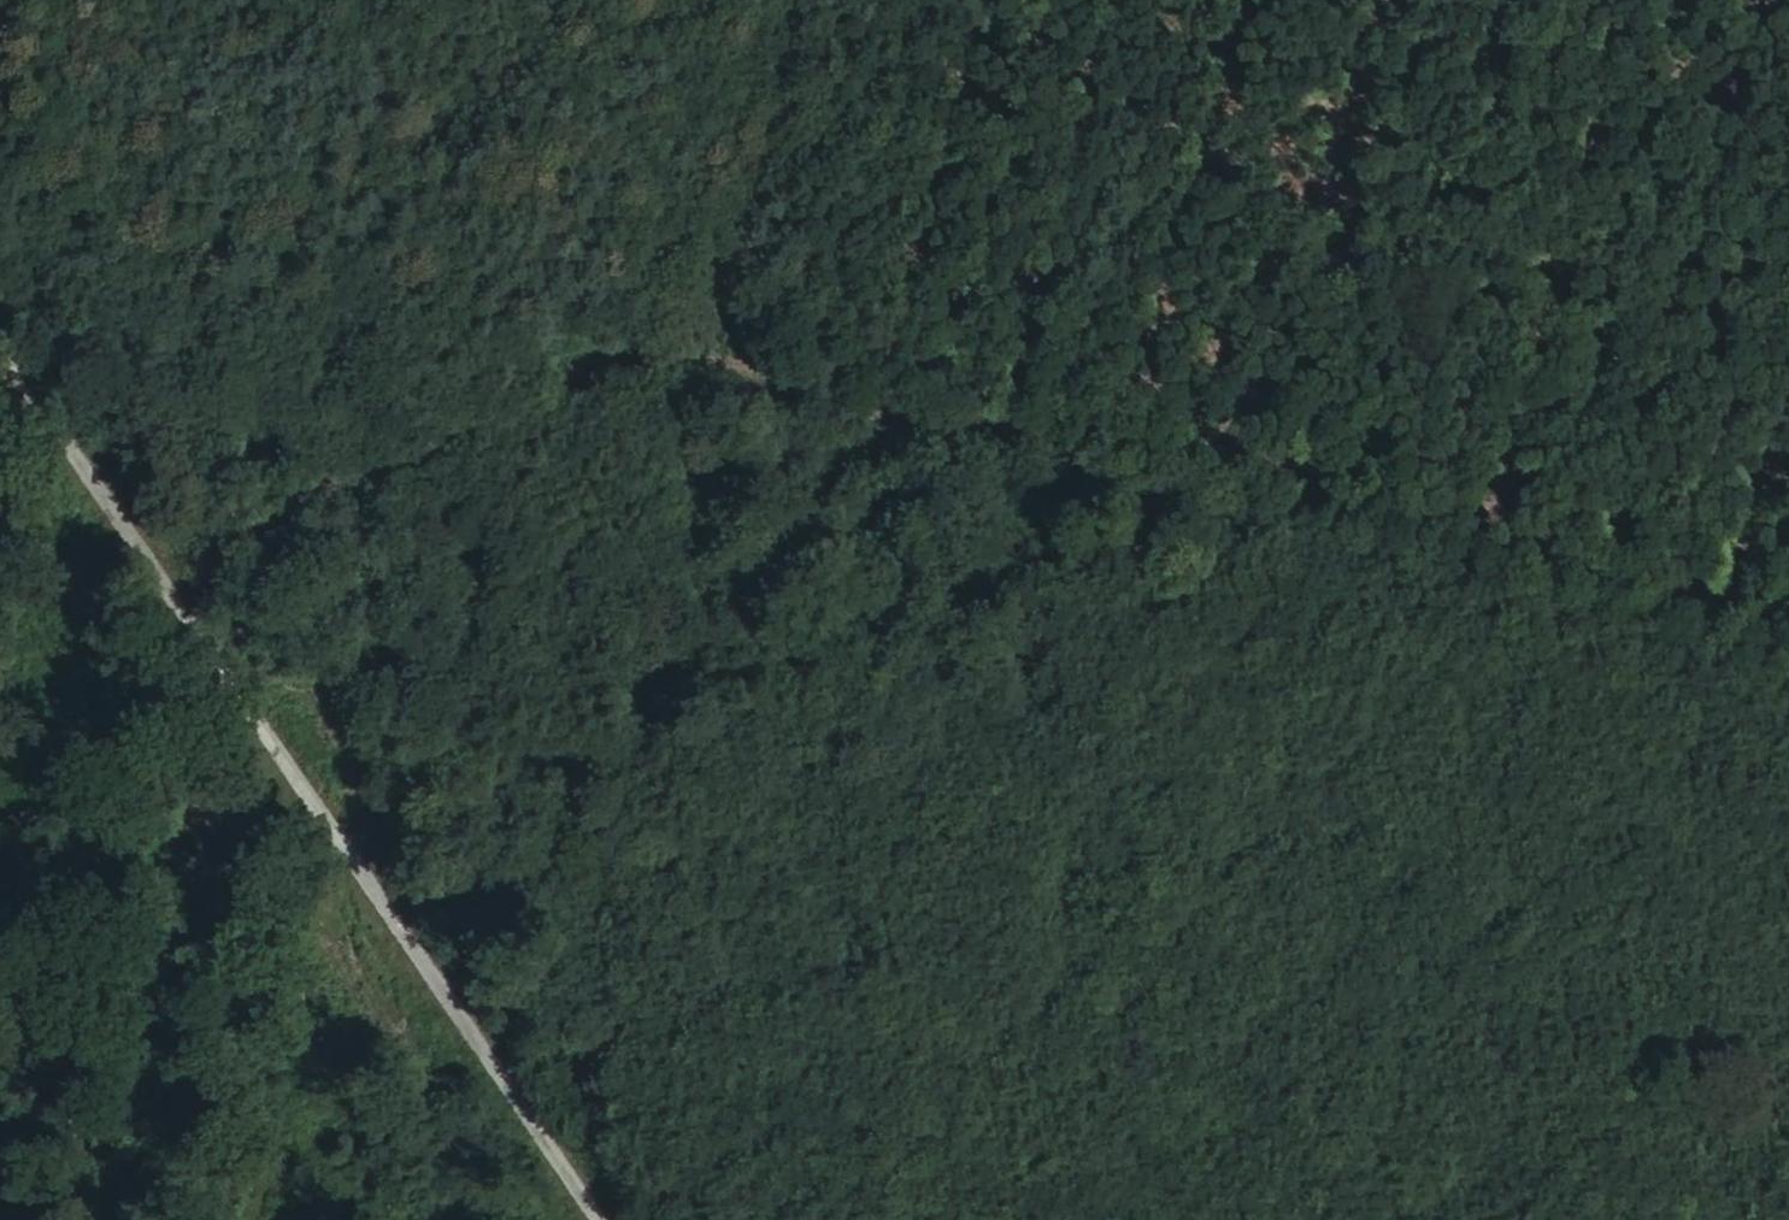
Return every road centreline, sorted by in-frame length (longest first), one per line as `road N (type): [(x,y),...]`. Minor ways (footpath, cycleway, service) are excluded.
road 1 (track): [(0,349),(596,1219)]

